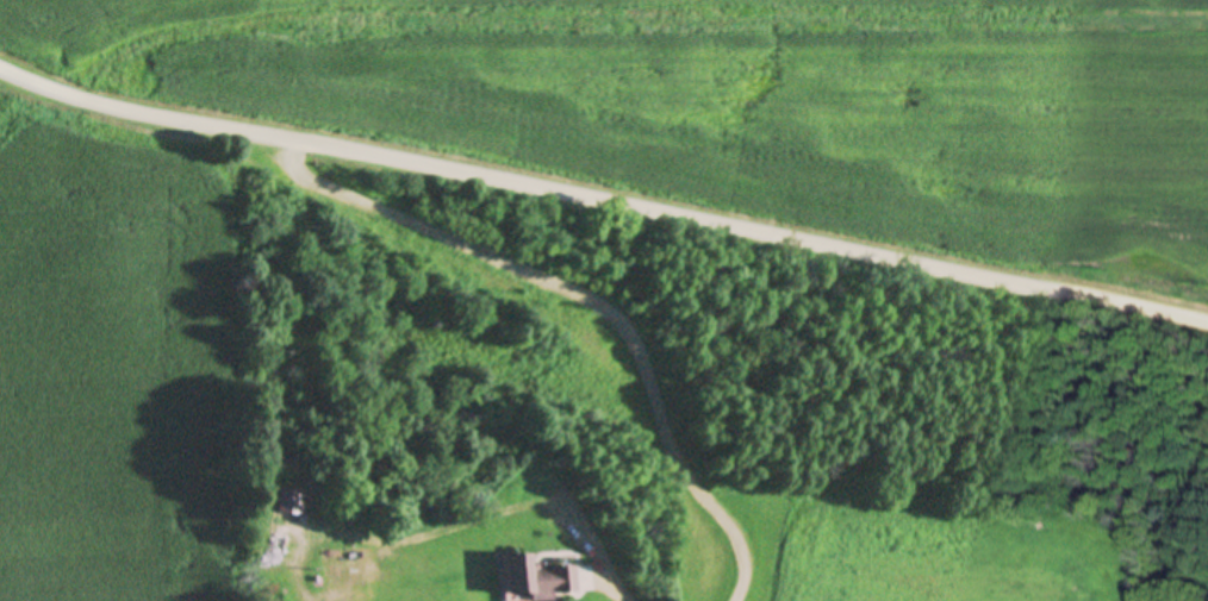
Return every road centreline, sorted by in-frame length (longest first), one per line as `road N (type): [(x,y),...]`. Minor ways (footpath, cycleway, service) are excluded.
road 1 (residential): [(1207,319),(163,111),(0,62)]

